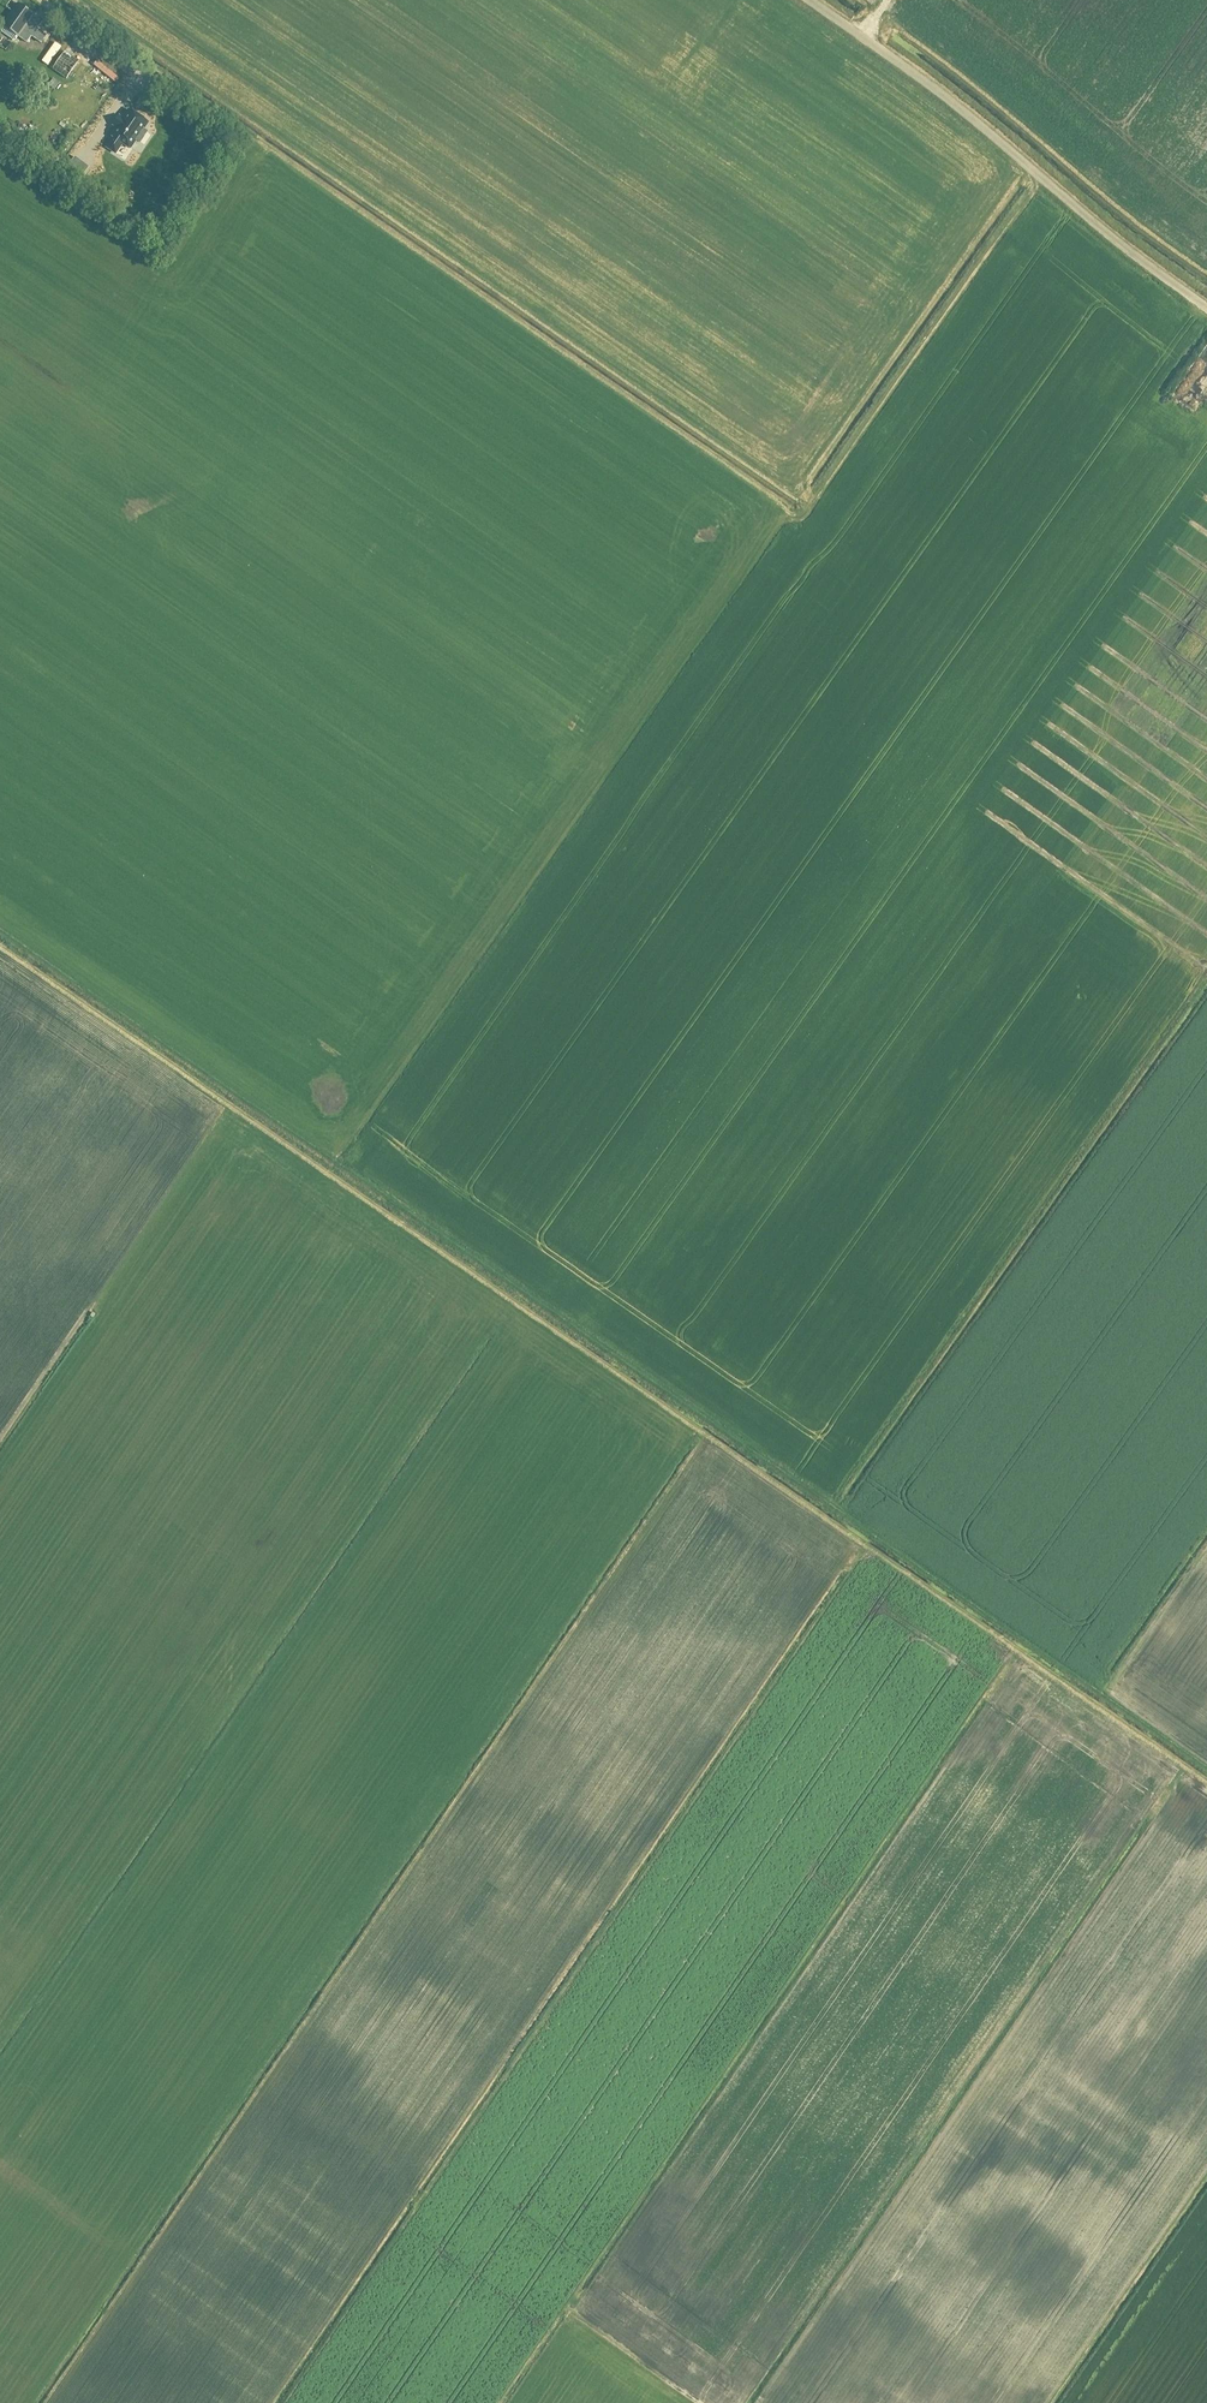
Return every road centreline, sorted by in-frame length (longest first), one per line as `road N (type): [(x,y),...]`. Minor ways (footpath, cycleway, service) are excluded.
road 1 (unclassified): [(1206,307),(1100,229),(913,72),(810,0)]

